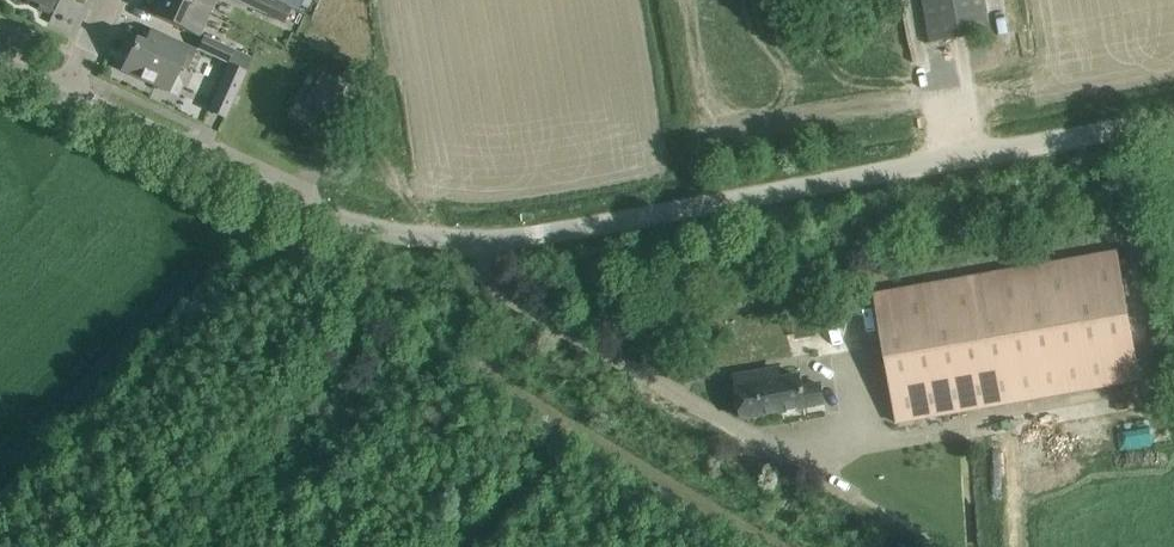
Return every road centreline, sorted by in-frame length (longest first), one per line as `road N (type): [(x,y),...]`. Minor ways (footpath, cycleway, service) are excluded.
road 1 (unclassified): [(66,93),(362,224),(482,238),(1173,118)]

